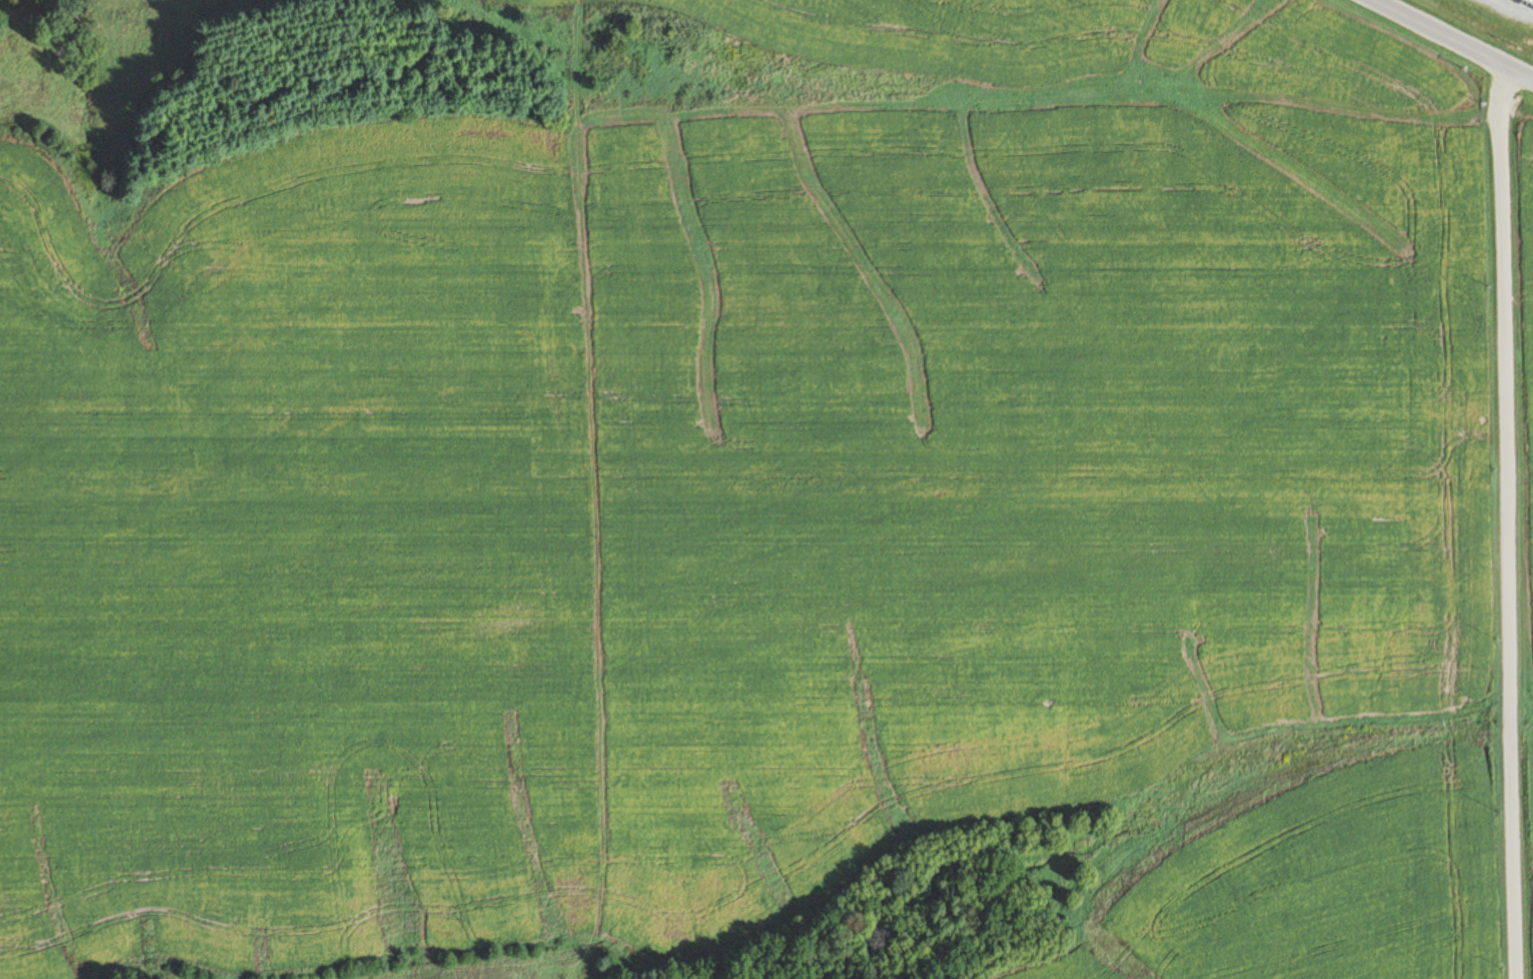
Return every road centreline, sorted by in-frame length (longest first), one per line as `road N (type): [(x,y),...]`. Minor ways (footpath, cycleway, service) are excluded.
road 1 (residential): [(1518,978),(1512,69)]
road 2 (secondary): [(1375,0),(1532,80)]

